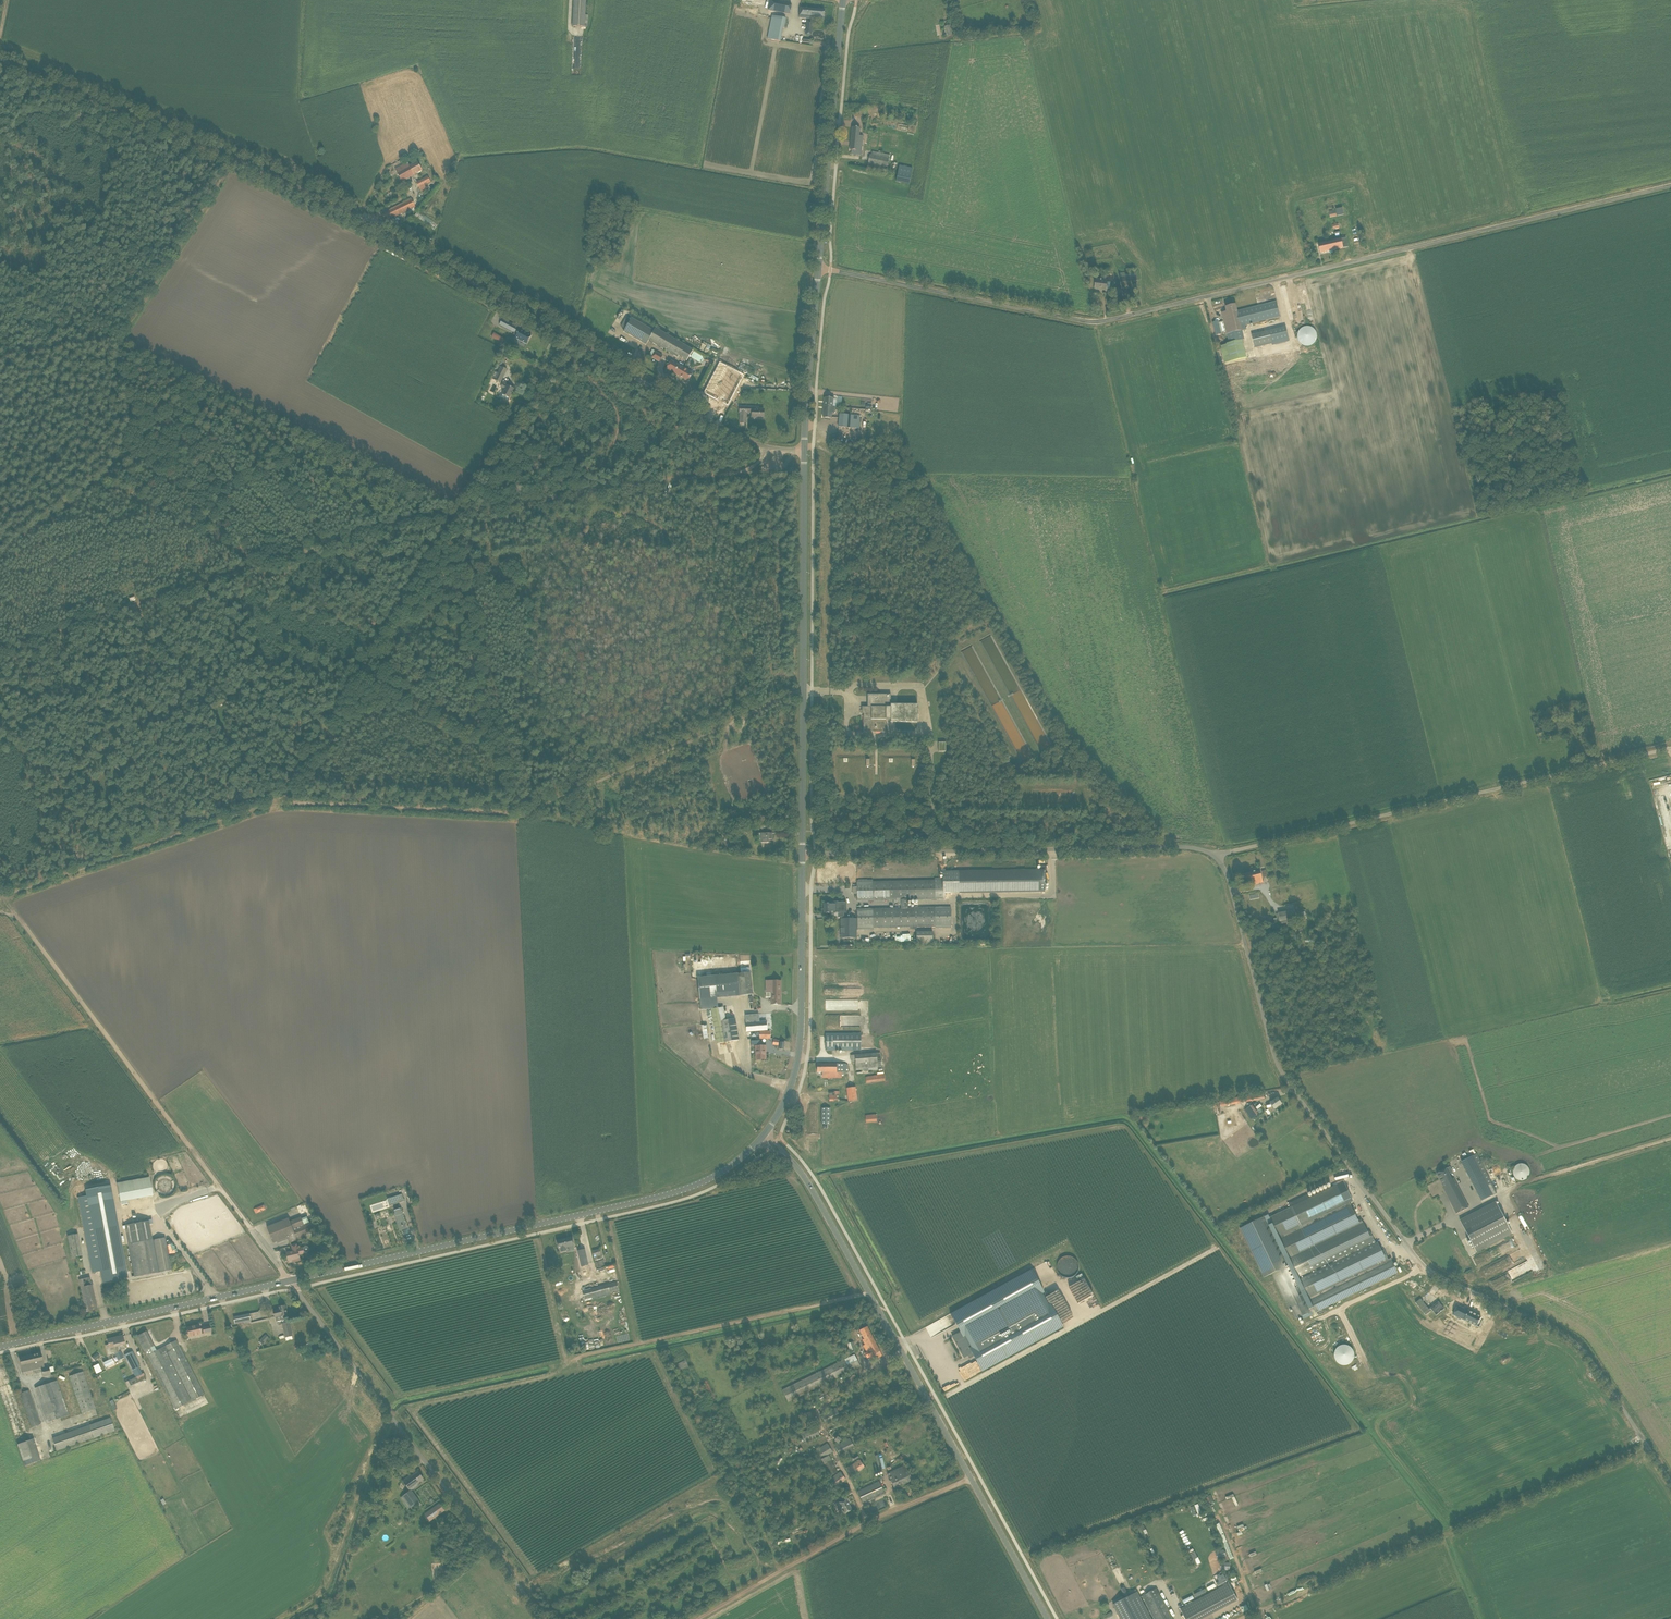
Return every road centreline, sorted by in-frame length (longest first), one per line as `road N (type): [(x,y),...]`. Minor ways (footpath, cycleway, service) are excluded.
road 1 (unclassified): [(819,268),(1106,322),(1670,185)]
road 2 (unclassified): [(1670,1482),(1579,1349),(1425,1268),(1280,1068),(1218,856)]
road 3 (track): [(519,814),(280,804),(1,895)]
road 4 (tertiary): [(1048,1618),(791,1161)]
road 5 (unclassified): [(804,449),(742,438),(351,220)]
road 6 (tertiary): [(290,1281),(677,1192),(736,1163),(759,1141)]
road 7 (track): [(290,1281),(1,895)]
road 8 (unclassified): [(1218,856),(1670,749)]
road 9 (track): [(1248,1618),(1648,1448)]
road 10 (unclassified): [(544,1618),(290,1281)]
road 11 (unclassified): [(1218,856),(1189,848),(815,853)]
road 12 (tertiary): [(802,853),(804,449)]
road 13 (track): [(460,503),(121,337)]
road 14 (track): [(0,654),(329,544)]
road 15 (track): [(454,514),(280,804)]
road 16 (track): [(454,514),(748,470),(768,447)]
road 17 (track): [(698,1618),(891,1513),(972,1479)]
road 18 (track): [(454,514),(519,814)]
road 19 (tertiary): [(0,1347),(290,1281)]
road 20 (tertiary): [(766,1133),(787,1095),(800,1047),(802,853)]
road 21 (tertiary): [(819,268),(843,0)]
road 22 (track): [(117,344),(123,429),(109,463),(0,555)]
road 23 (track): [(233,166),(0,69)]
road 24 (track): [(137,608),(280,804)]
road 25 (track): [(727,725),(519,814)]
road 26 (track): [(121,337),(233,166)]
road 27 (track): [(564,351),(460,503)]
road 28 (tertiary): [(804,449),(819,268)]
road 29 (track): [(351,220),(233,166)]
road 30 (track): [(329,544),(454,514)]

